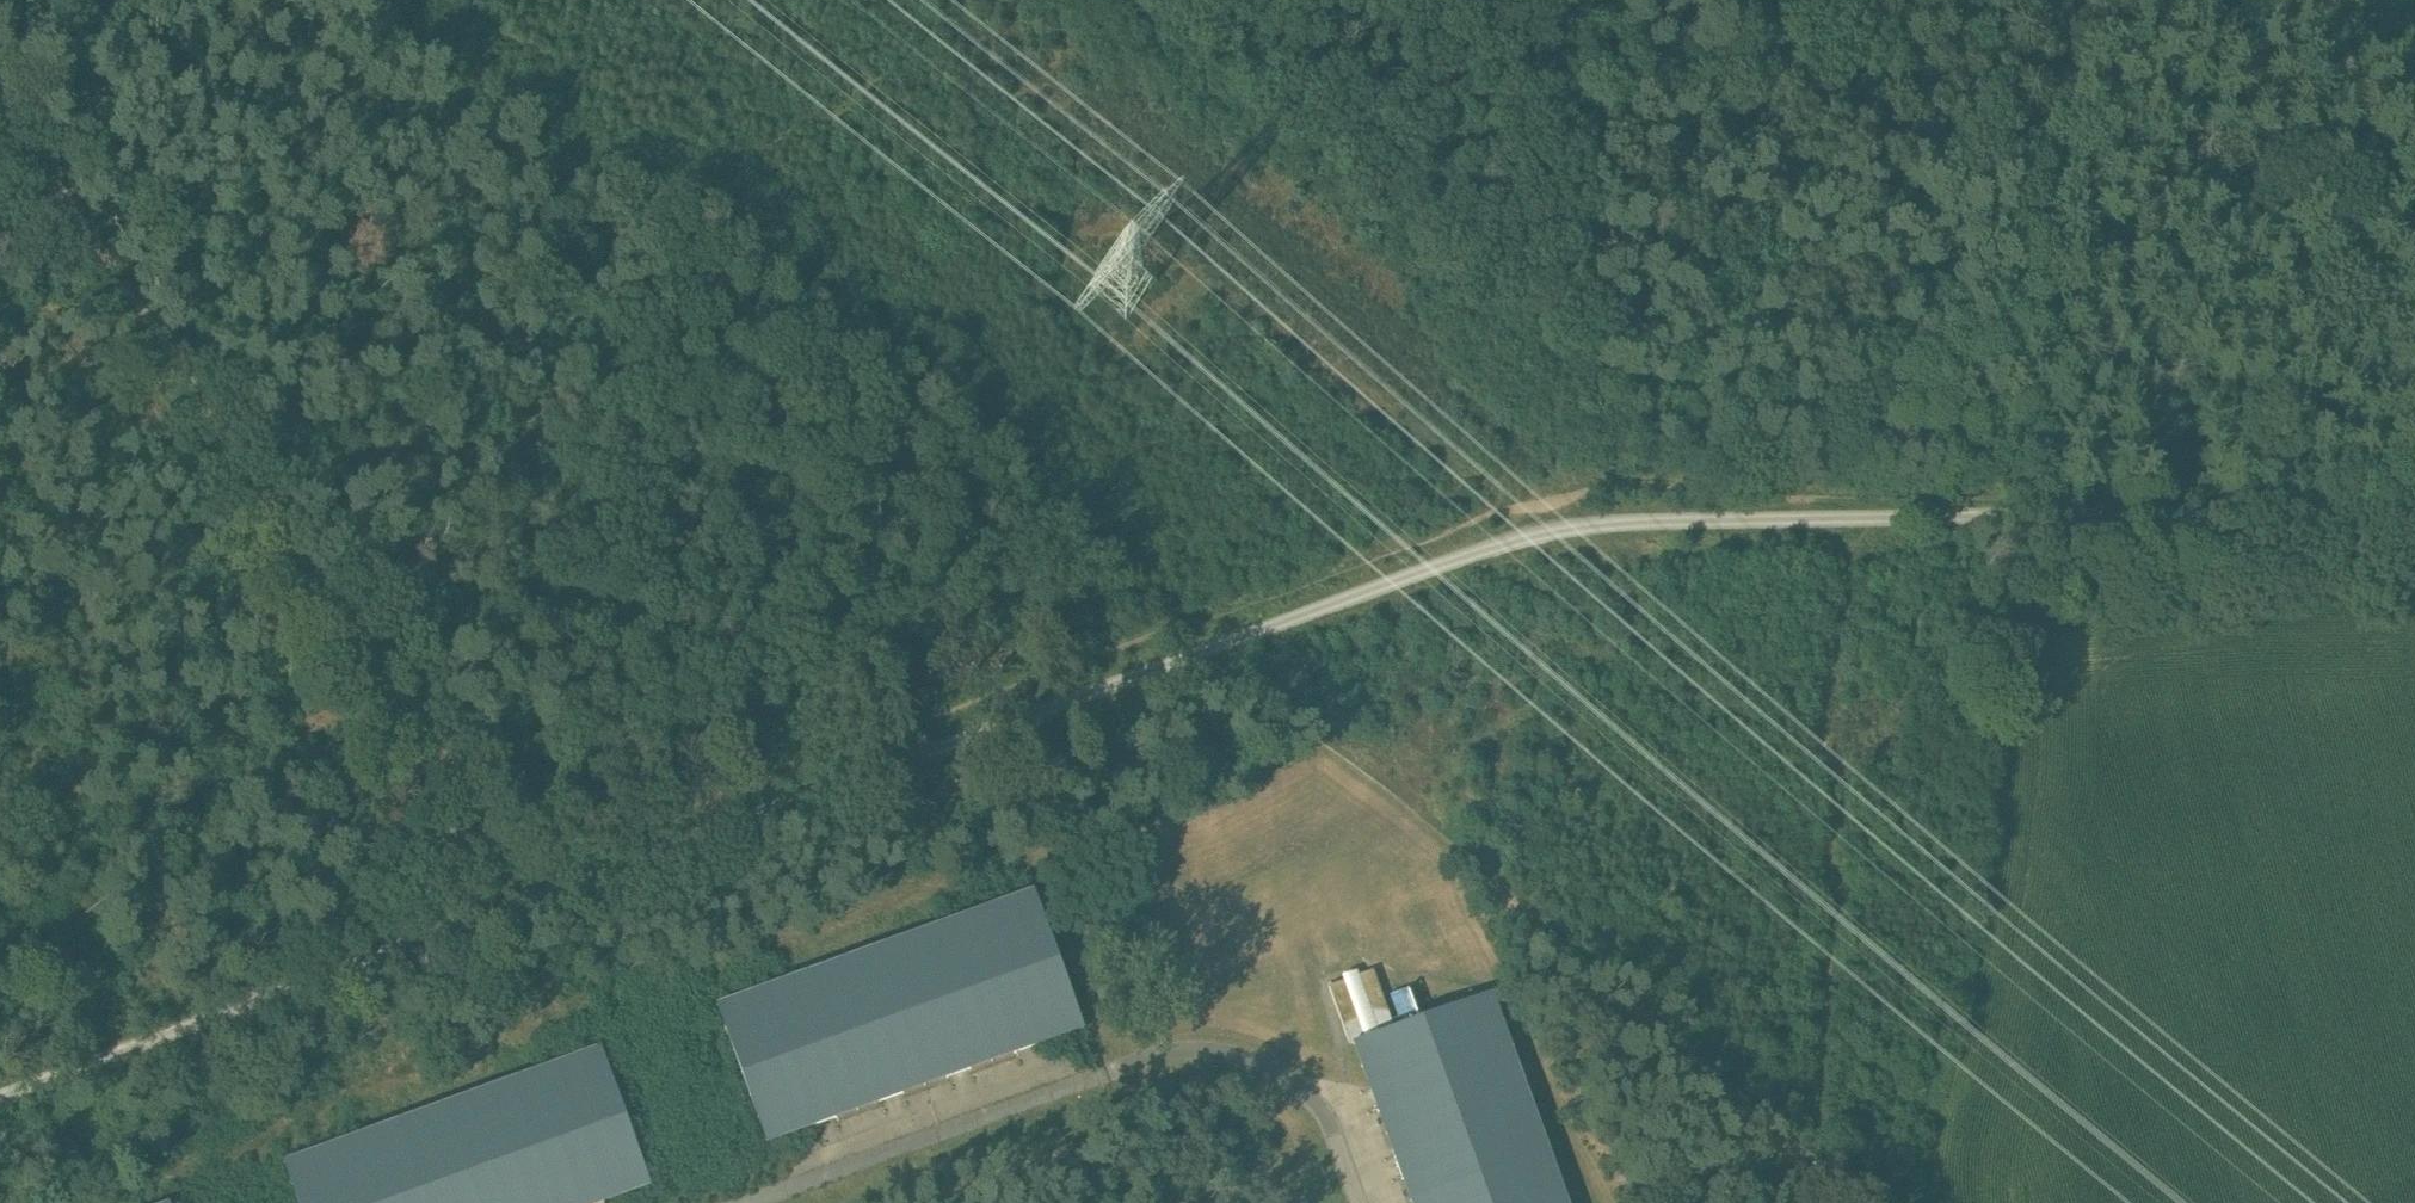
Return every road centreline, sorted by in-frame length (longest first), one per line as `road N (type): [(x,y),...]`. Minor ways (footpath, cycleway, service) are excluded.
road 1 (track): [(2414,516),(1578,524),(1470,553),(513,906)]
road 2 (track): [(513,906),(366,671),(0,140)]
road 3 (track): [(513,906),(0,1095)]

